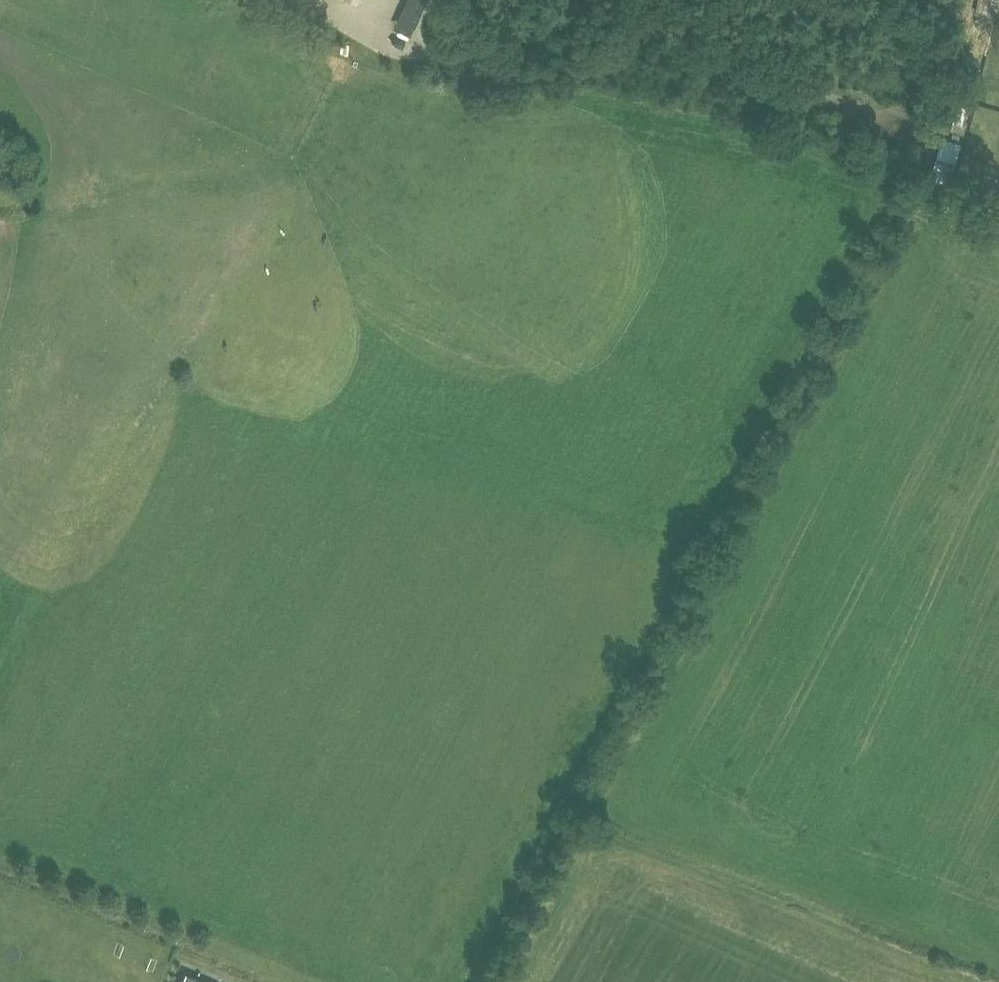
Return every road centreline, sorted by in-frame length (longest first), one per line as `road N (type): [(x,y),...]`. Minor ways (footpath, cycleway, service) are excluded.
road 1 (track): [(965,148),(776,84),(724,52),(620,18)]

